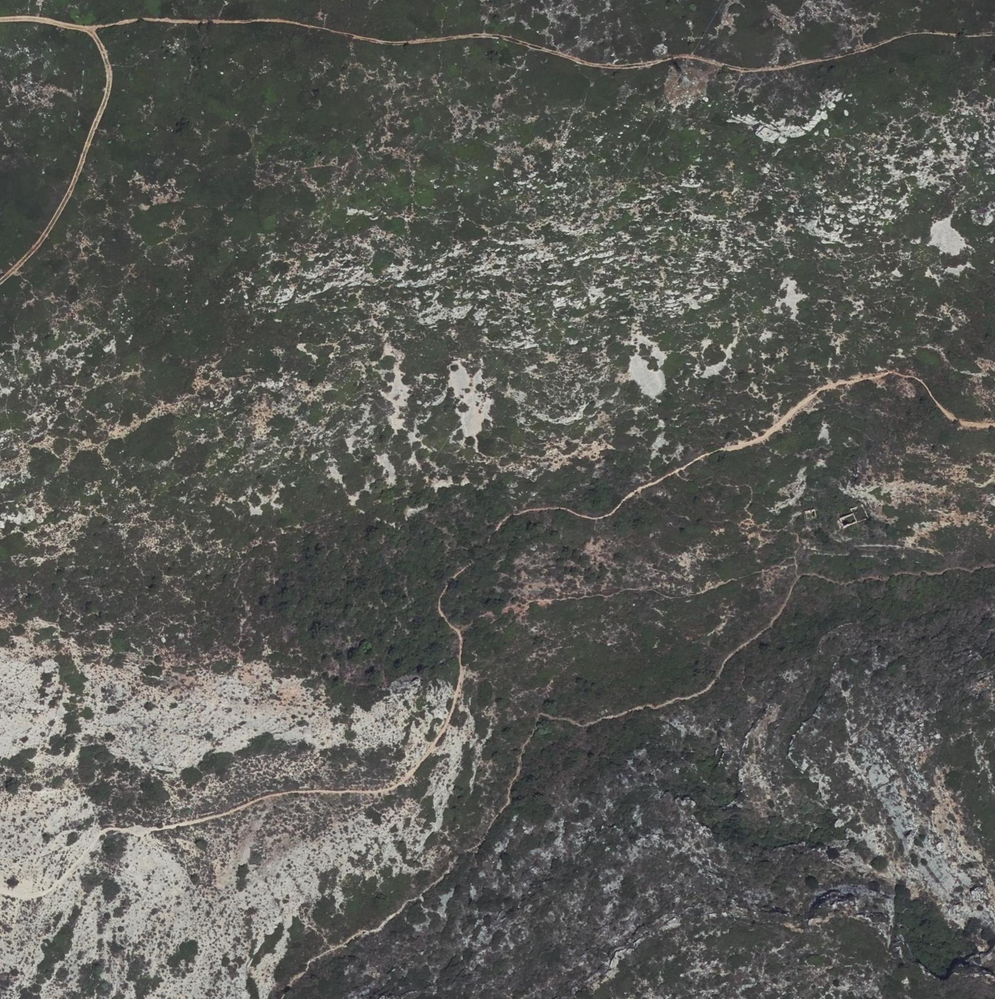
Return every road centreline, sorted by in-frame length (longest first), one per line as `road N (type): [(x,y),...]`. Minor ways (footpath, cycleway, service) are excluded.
road 1 (track): [(0,893),(22,898),(52,891),(113,827),(151,830),(213,817),(274,792),(401,783),(446,728),(461,670)]
road 2 (track): [(0,283),(51,227),(103,107),(107,68),(90,29)]

